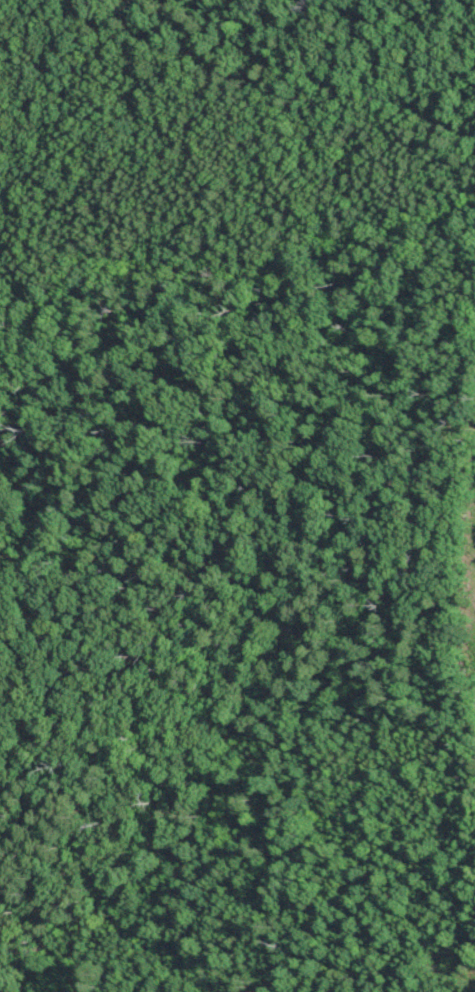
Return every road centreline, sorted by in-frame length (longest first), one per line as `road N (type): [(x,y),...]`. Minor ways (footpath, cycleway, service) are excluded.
road 1 (track): [(474,132),(0,2)]

